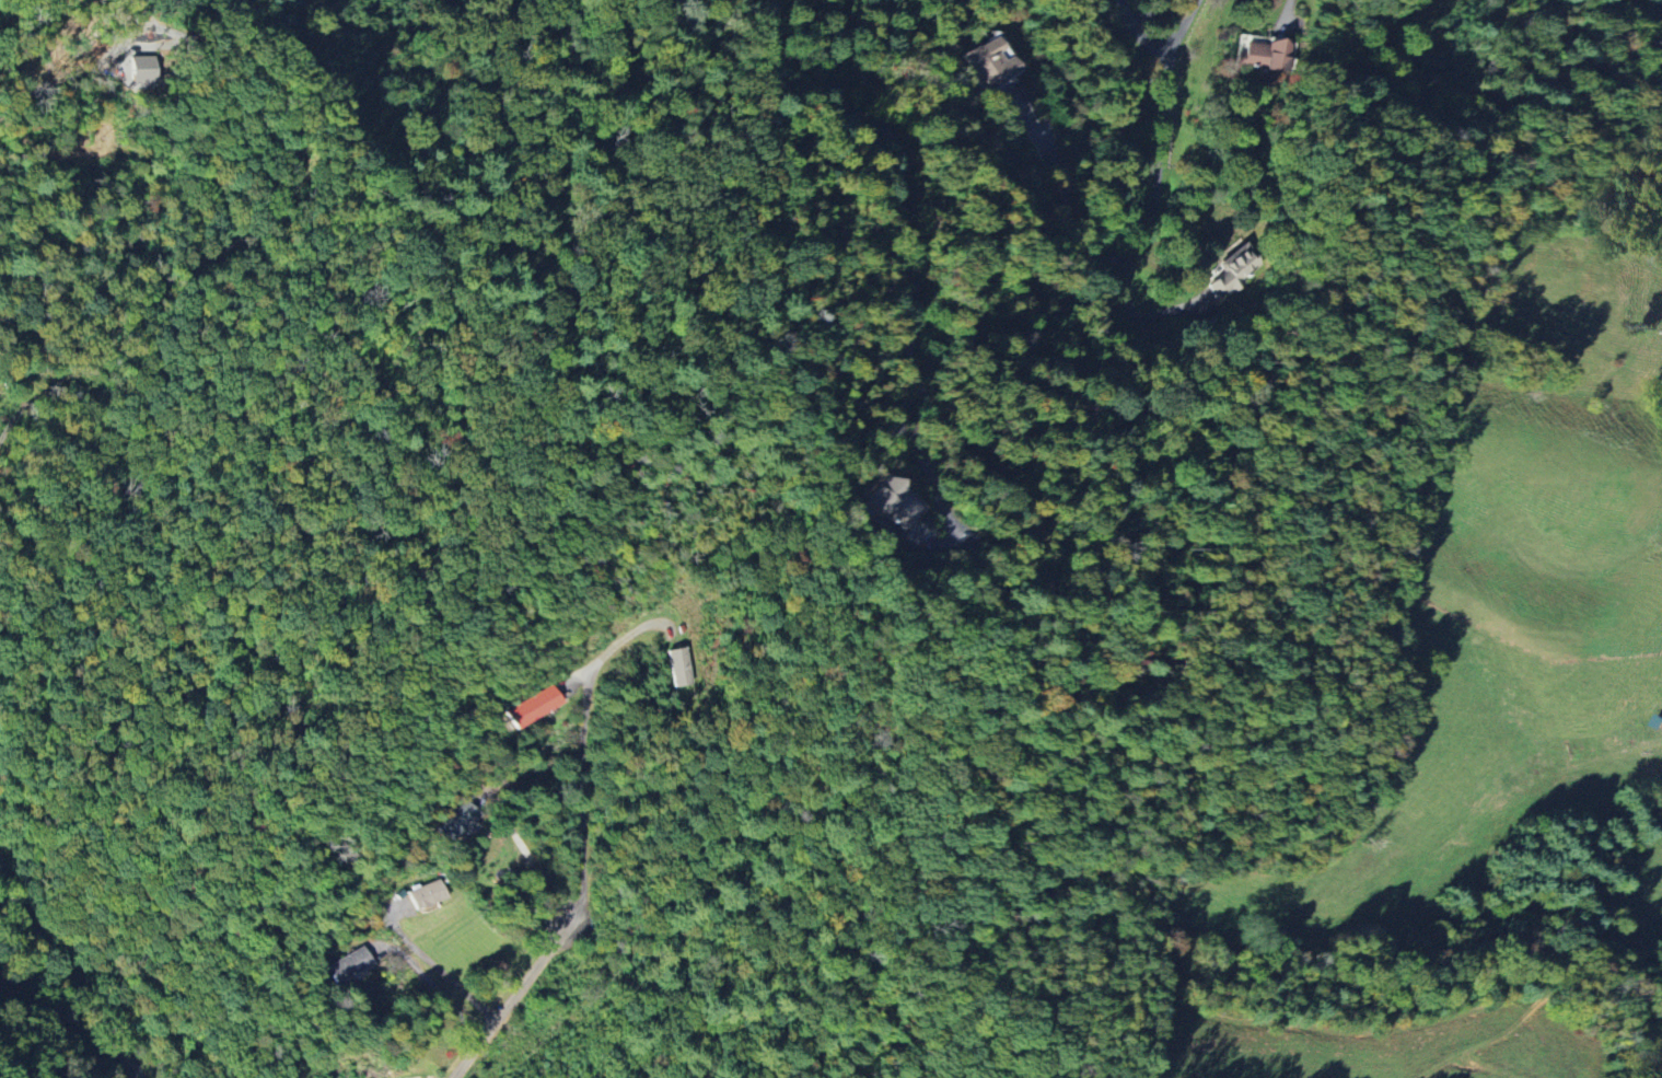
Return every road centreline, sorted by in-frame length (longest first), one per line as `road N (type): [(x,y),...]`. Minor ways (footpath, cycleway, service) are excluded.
road 1 (residential): [(1164,53),(1170,97),(1158,183),(1130,252),(1109,257),(1080,243),(1007,152),(954,107),(878,79),(847,76),(833,85),(837,101),(893,138),(899,160),(915,294),(906,396),(949,523)]
road 2 (residential): [(141,1077),(0,867)]
road 3 (residential): [(454,1077),(573,914)]

